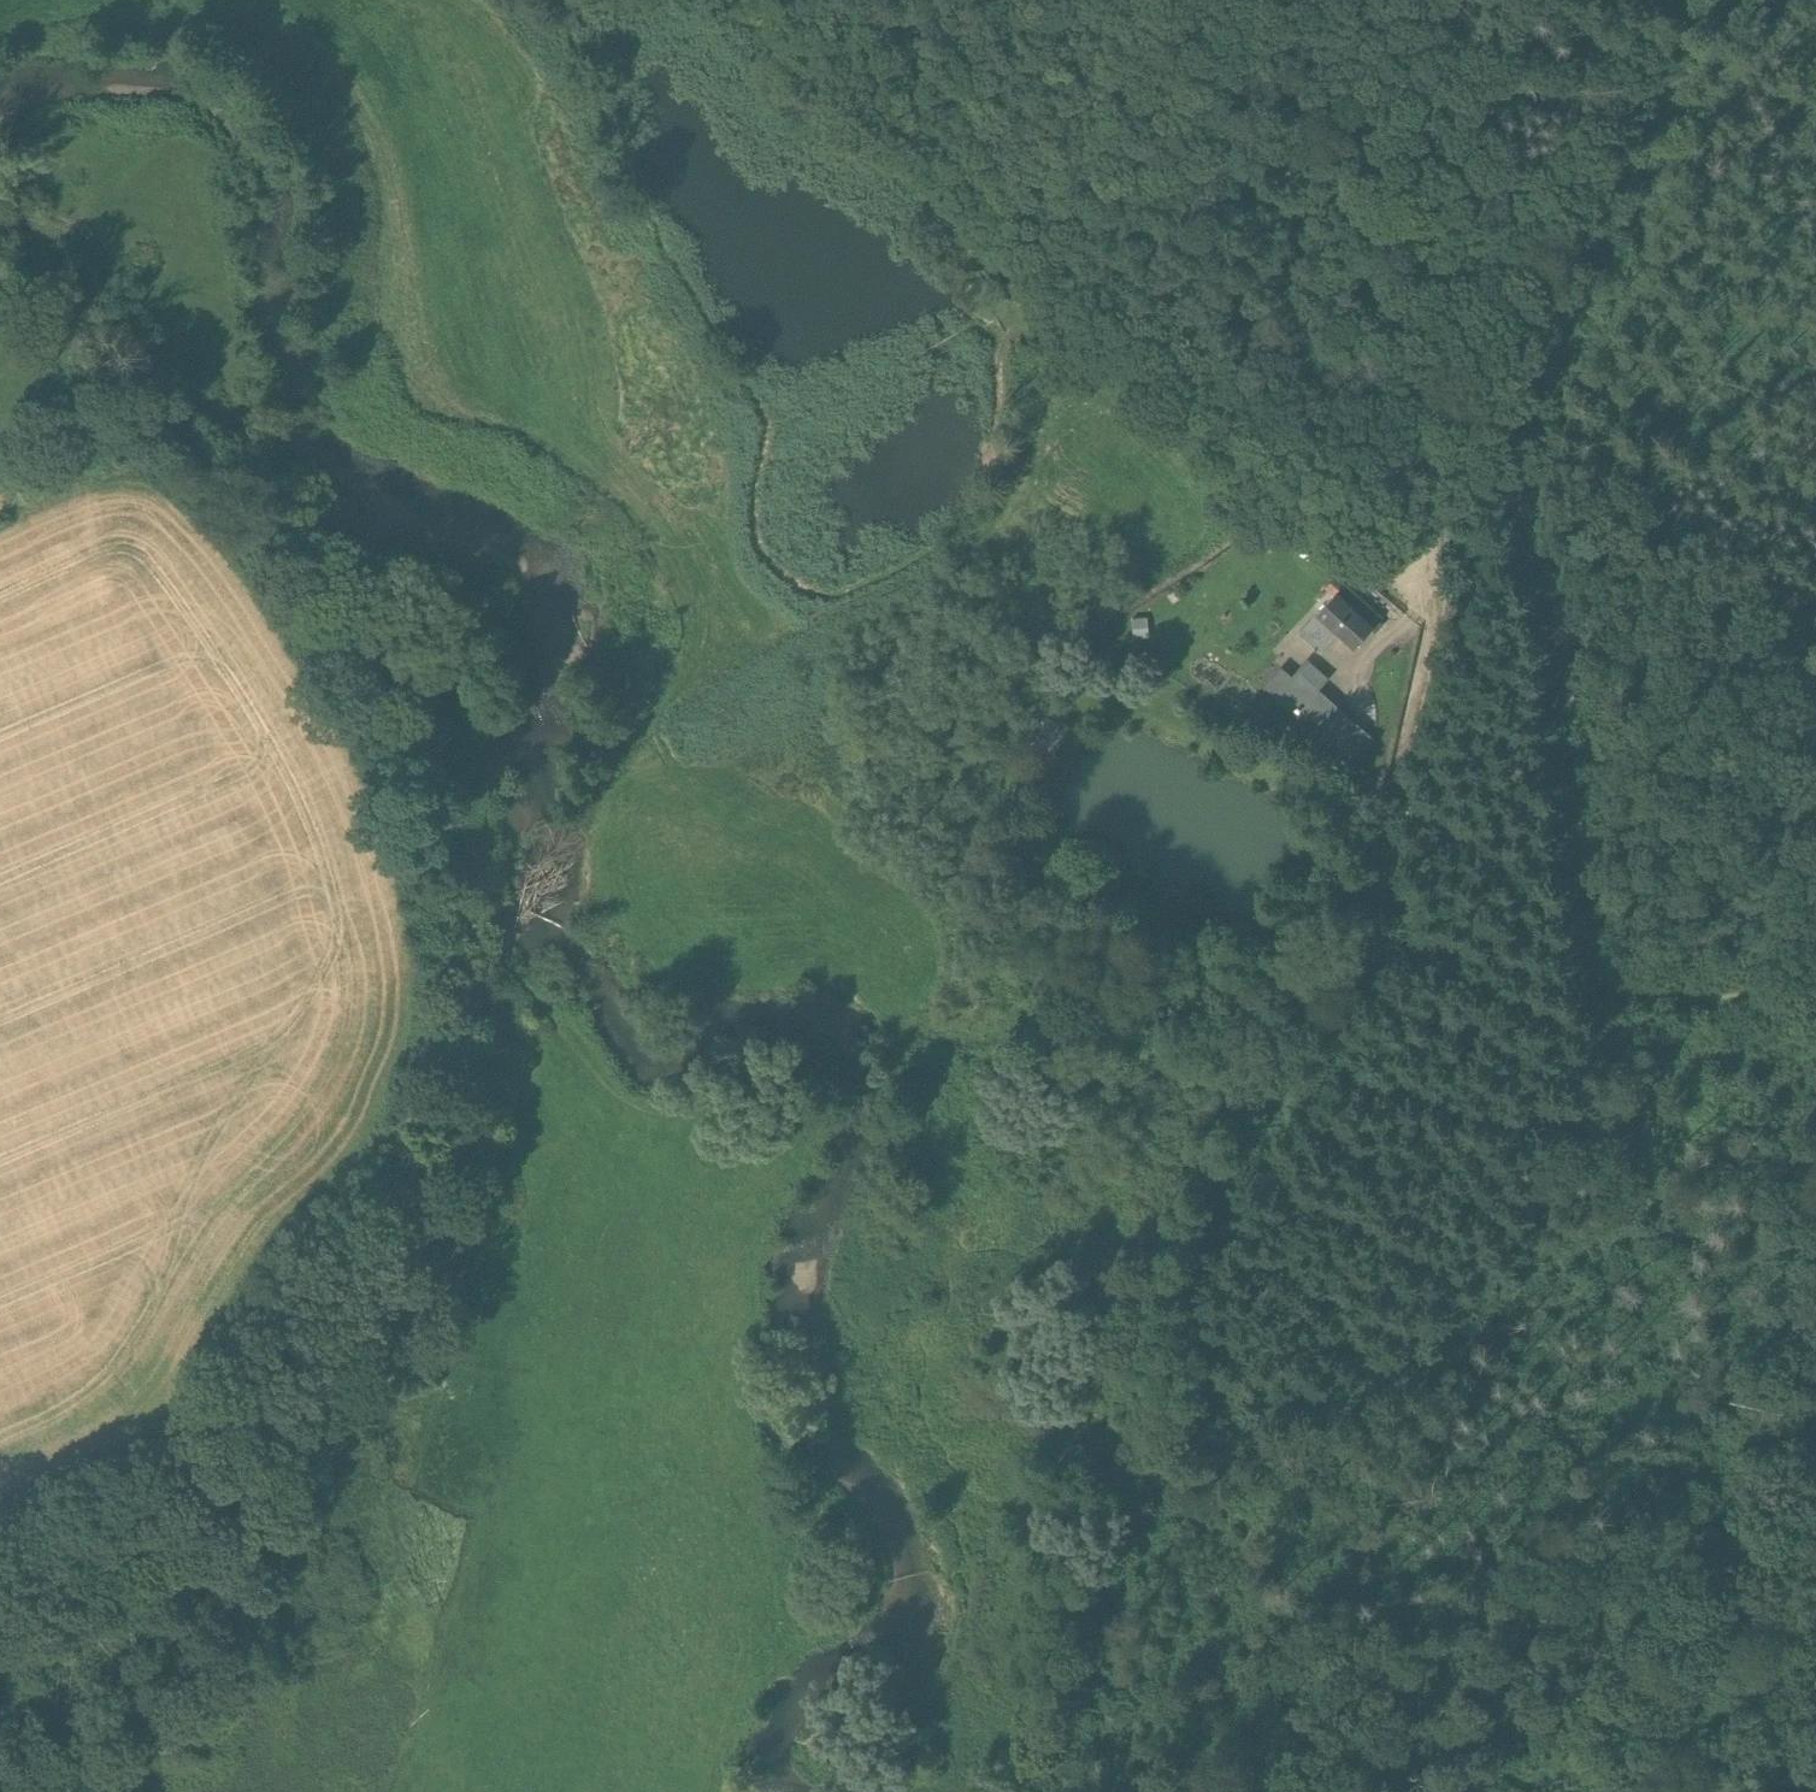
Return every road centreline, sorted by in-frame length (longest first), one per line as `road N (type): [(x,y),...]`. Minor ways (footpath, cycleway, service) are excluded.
road 1 (track): [(766,0),(861,74),(993,239),(1145,408),(1315,541),(1431,619)]
road 2 (track): [(1332,964),(1359,914),(1400,778),(1431,619)]
road 3 (unclassified): [(1639,1791),(1815,1665)]
road 4 (track): [(1332,964),(1289,982),(1179,983)]

